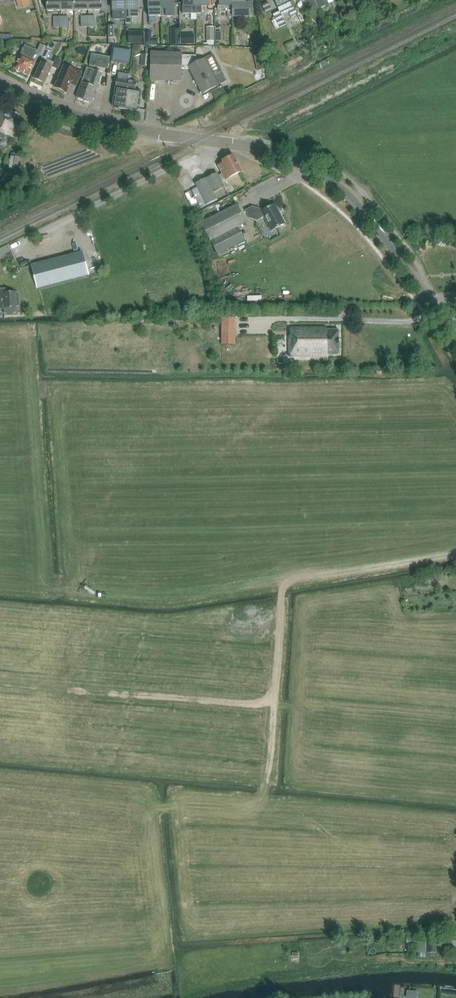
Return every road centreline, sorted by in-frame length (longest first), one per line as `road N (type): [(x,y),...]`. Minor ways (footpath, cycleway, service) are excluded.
road 1 (tertiary): [(455,341),(336,184),(262,149),(128,127),(0,80)]

